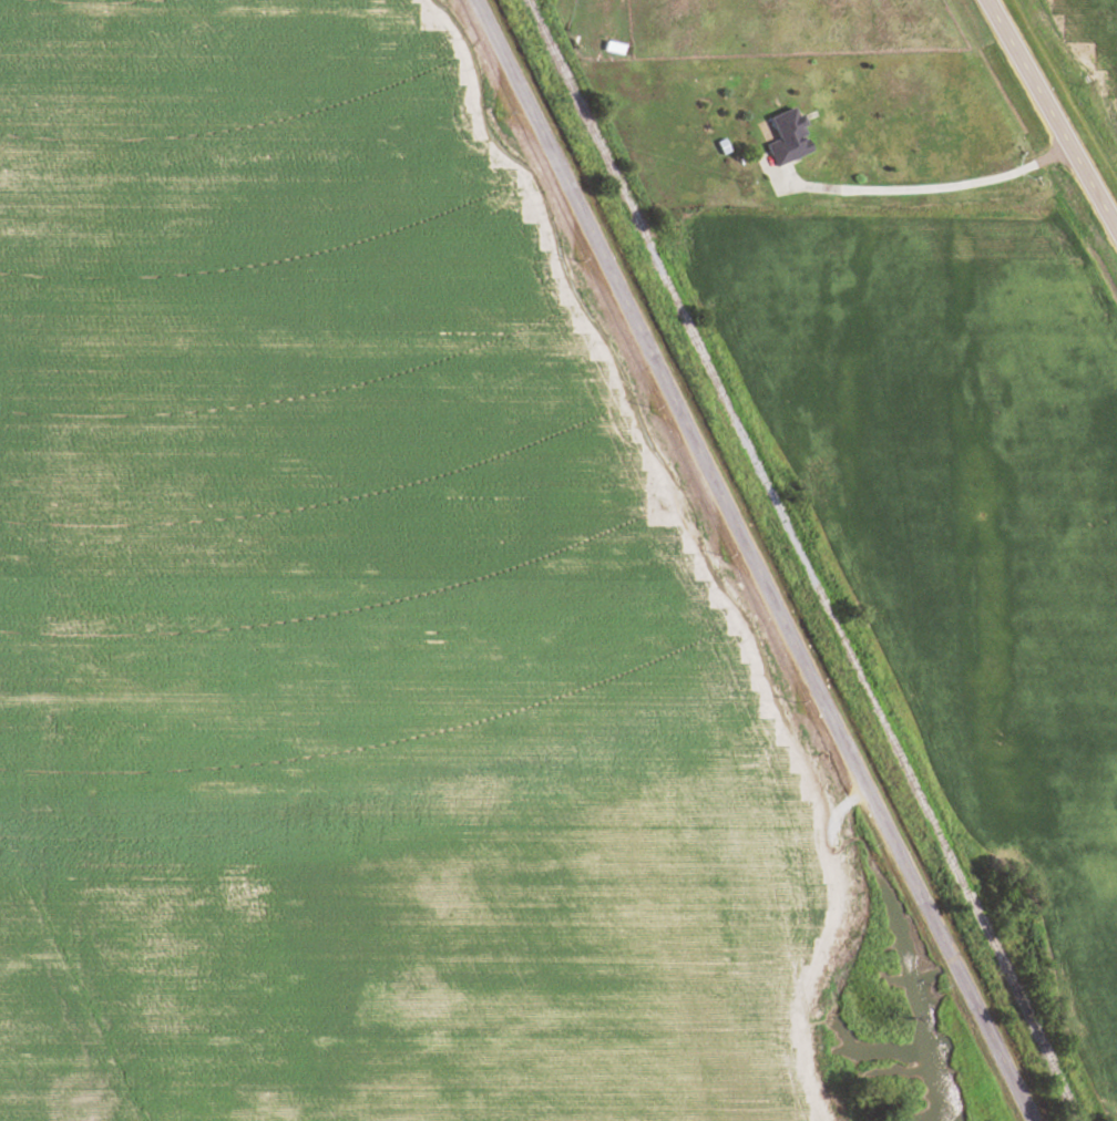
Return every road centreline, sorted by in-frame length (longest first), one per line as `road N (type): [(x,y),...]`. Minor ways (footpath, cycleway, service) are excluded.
road 1 (residential): [(1027,1120),(473,0)]
road 2 (primary): [(982,0),(1116,239)]

